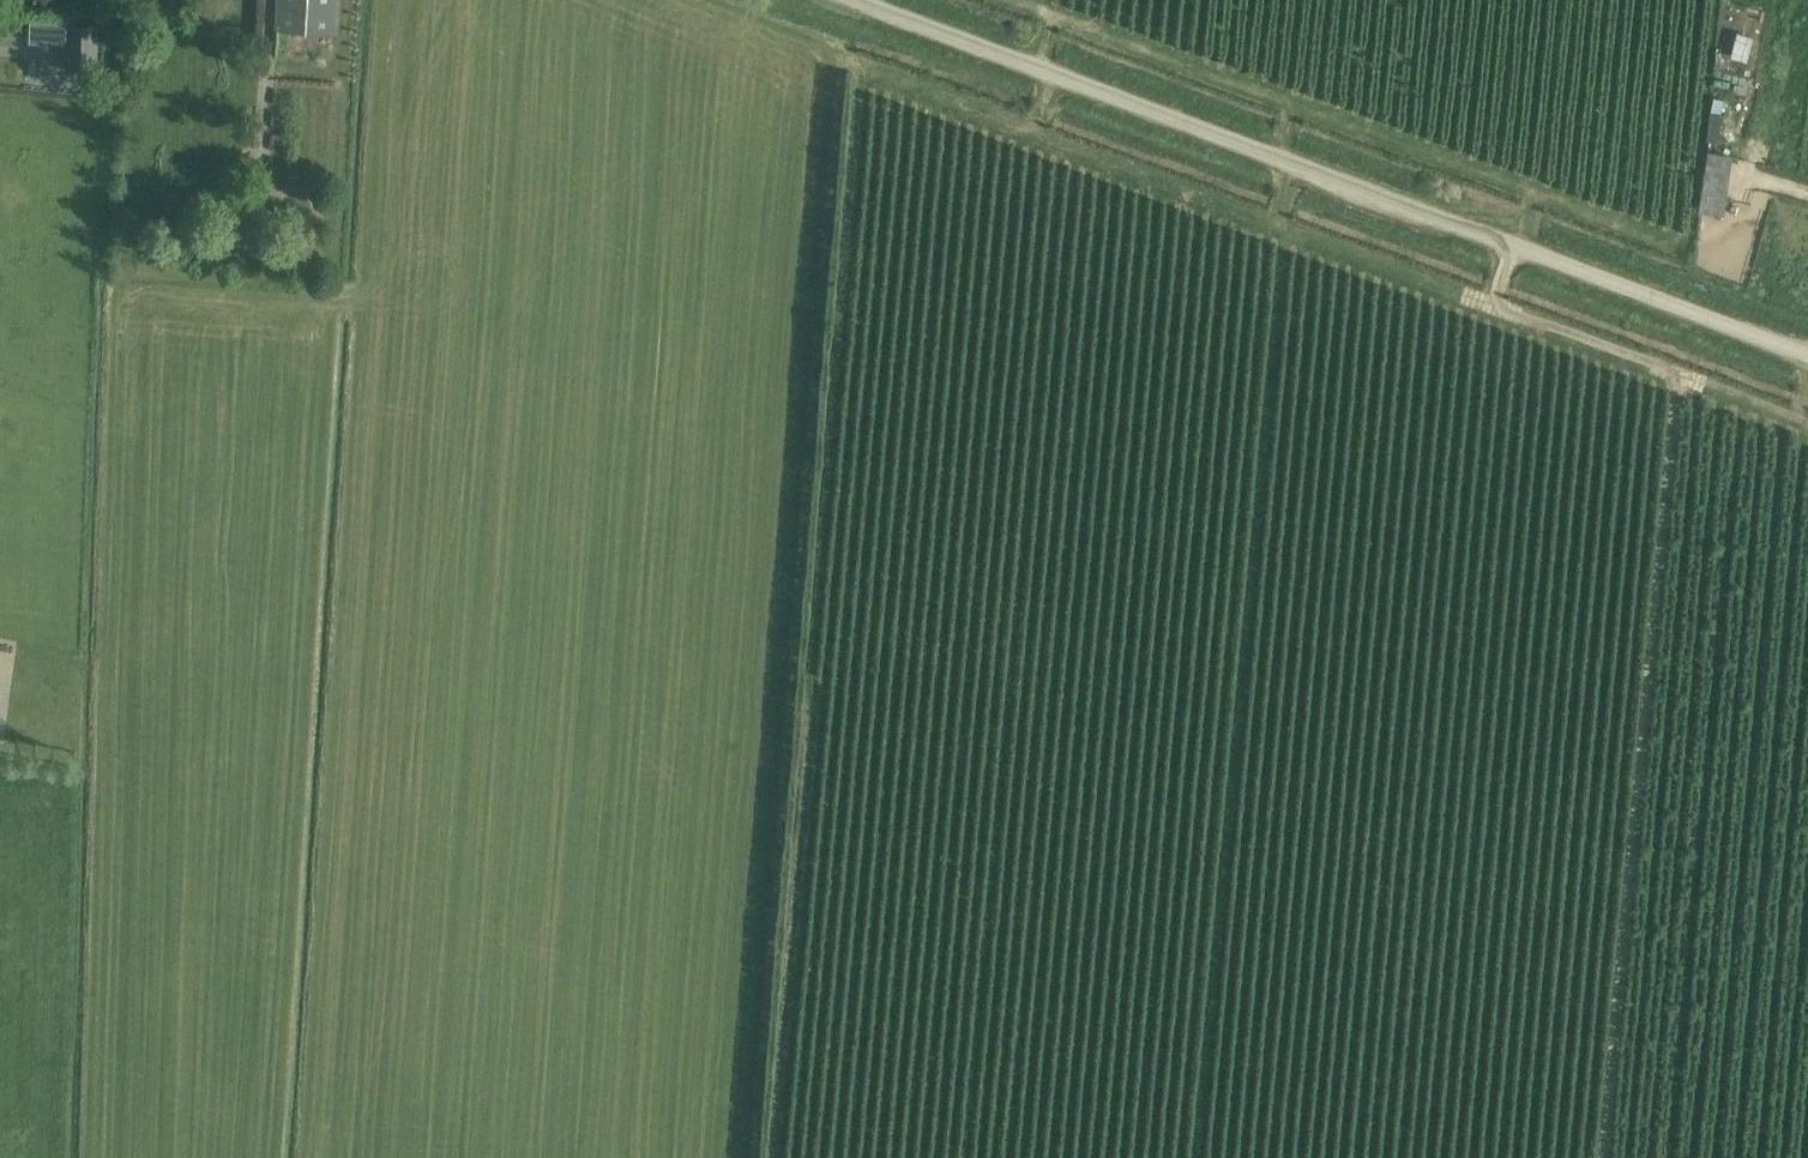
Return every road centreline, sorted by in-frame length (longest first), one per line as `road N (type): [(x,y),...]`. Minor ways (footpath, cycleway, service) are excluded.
road 1 (unclassified): [(1807,355),(852,0)]

